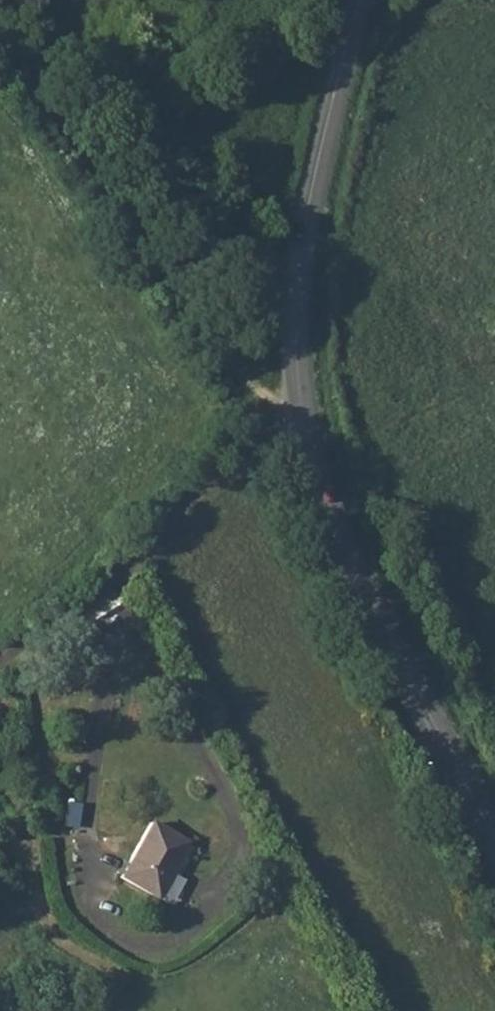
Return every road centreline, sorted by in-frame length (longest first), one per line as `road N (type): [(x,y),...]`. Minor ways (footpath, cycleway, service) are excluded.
road 1 (track): [(0,51),(45,96),(255,404),(305,429)]
road 2 (tertiary): [(494,842),(327,506),(305,429)]
road 3 (tertiary): [(305,429),(293,294),(307,195),(355,0)]
road 4 (residential): [(305,429),(252,440),(129,560),(99,605)]

